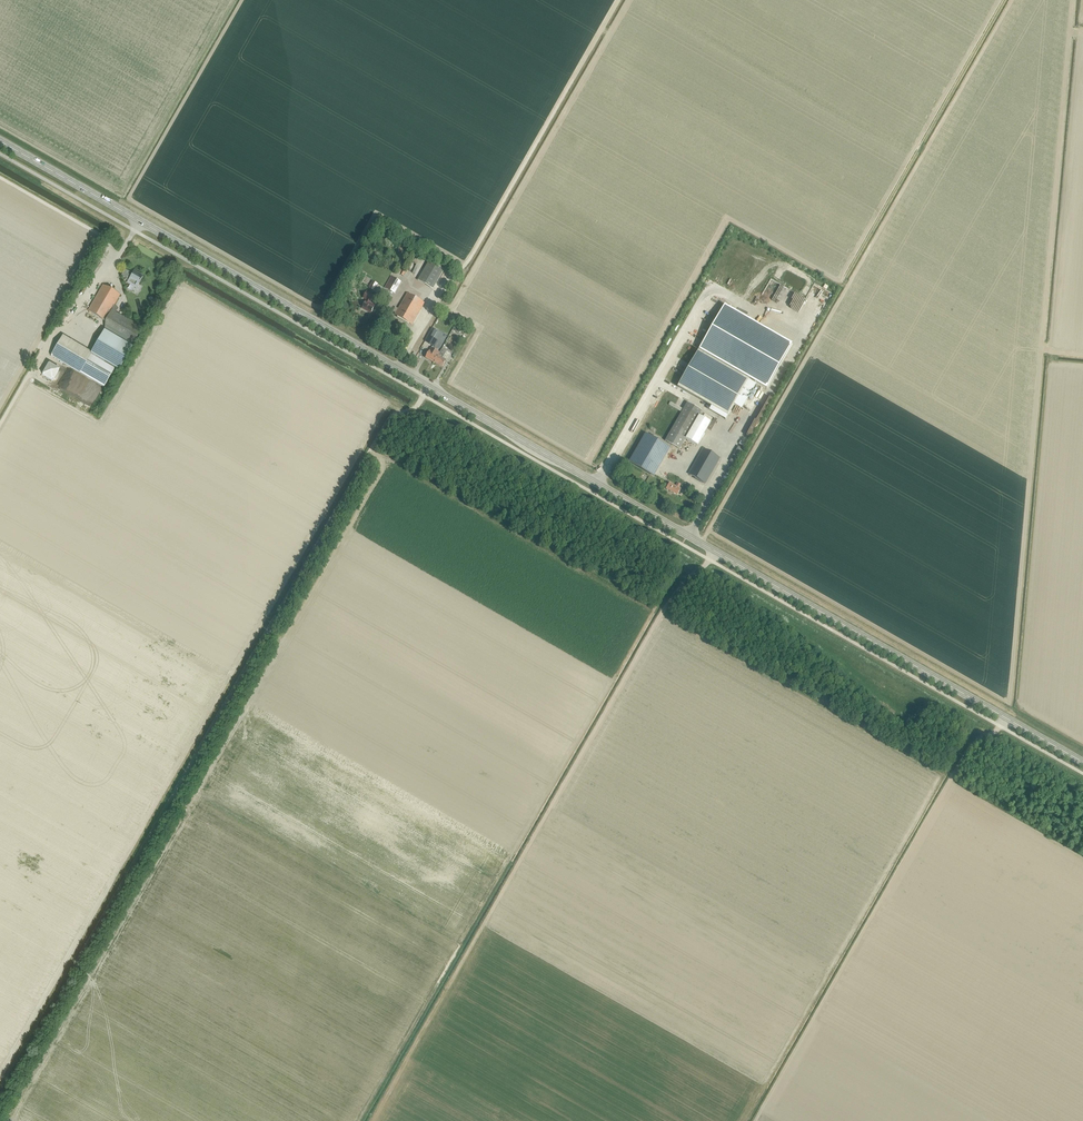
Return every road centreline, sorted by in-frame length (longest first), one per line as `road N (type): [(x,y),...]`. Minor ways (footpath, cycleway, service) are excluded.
road 1 (primary): [(1082,762),(429,387)]
road 2 (track): [(424,395),(385,424),(79,960),(89,975)]
road 3 (track): [(703,566),(665,609),(372,1120)]
road 4 (track): [(999,727),(970,745),(755,1120)]
road 5 (primary): [(397,369),(140,221)]
road 6 (primary): [(140,221),(0,141)]
road 7 (track): [(77,965),(0,1097)]
road 8 (track): [(116,258),(102,237),(0,179)]

